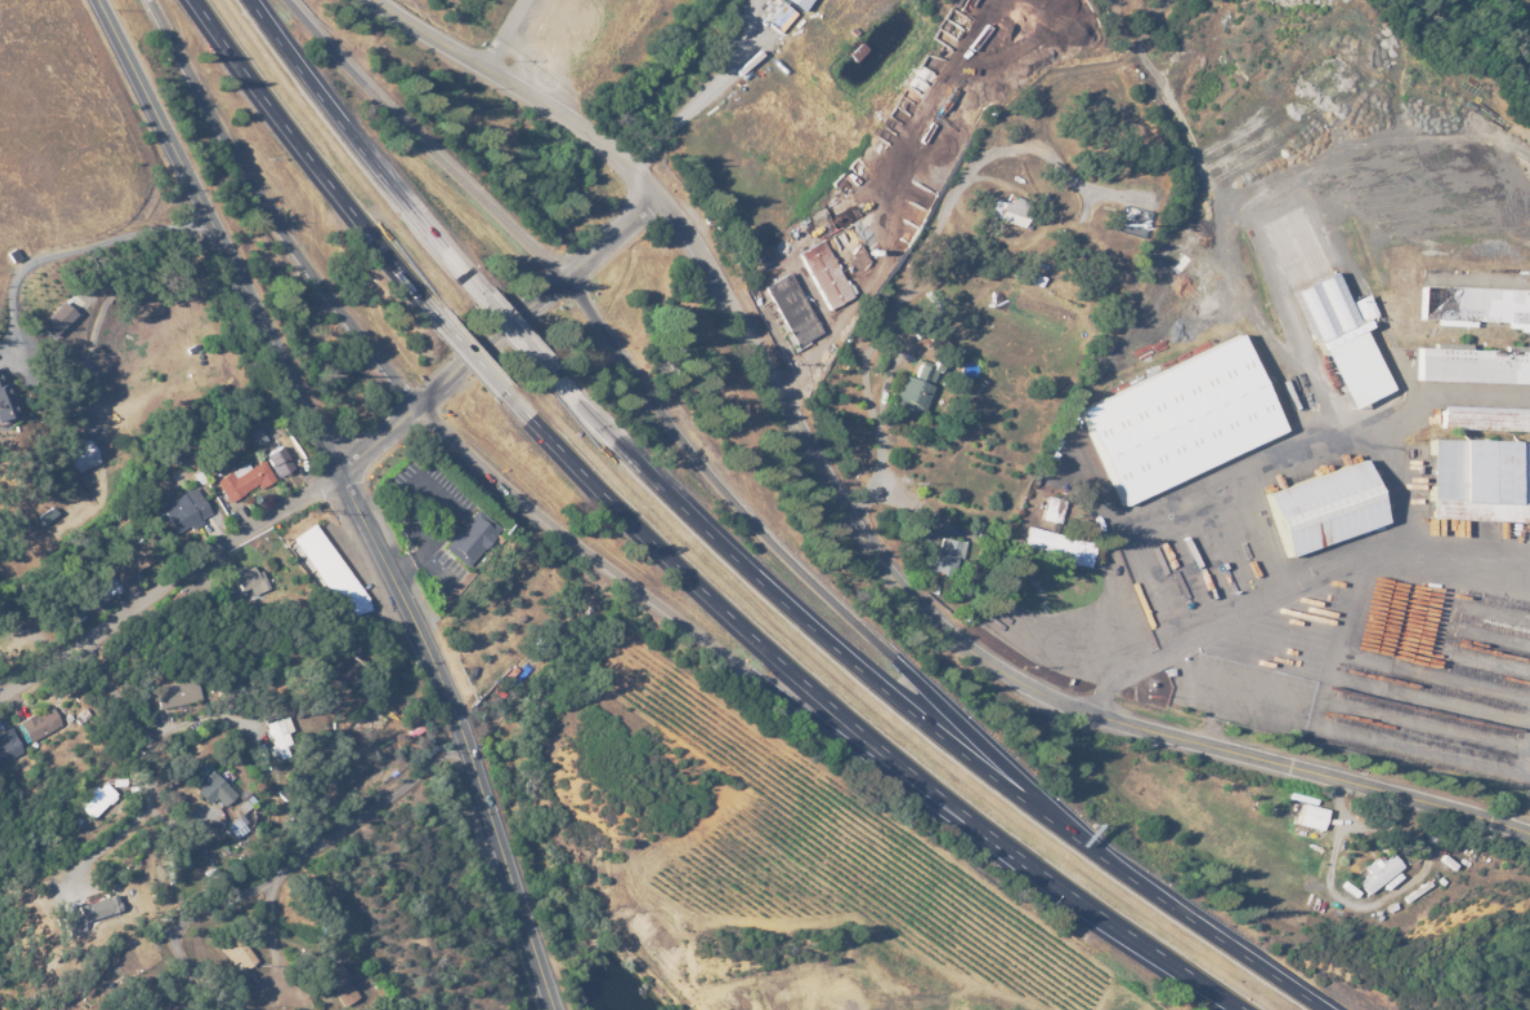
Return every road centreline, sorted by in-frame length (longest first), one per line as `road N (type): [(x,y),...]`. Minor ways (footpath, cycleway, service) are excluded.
road 1 (secondary): [(95,0),(441,678),(553,1009)]
road 2 (tertiary): [(1087,717),(999,678),(869,550),(709,262),(633,166),(377,0)]
road 3 (motorway): [(1326,1009),(1119,872),(821,638),(550,369)]
road 4 (motorway): [(514,398),(748,633),(1011,859),(1242,1009)]
road 5 (motorway): [(1119,872),(785,557),(685,445),(570,283)]
road 6 (motorway): [(426,409),(469,461),(706,648),(1011,859)]
road 7 (motorway): [(149,0),(277,219),(362,344),(426,409)]
road 8 (tertiary): [(1529,838),(1087,717)]
road 9 (motorway): [(195,0),(447,321)]
road 10 (residential): [(343,486),(0,703)]
road 11 (motorway): [(570,283),(377,96),(293,0)]
road 12 (motorway): [(474,286),(250,0)]
road 13 (secondary): [(570,283),(343,486)]
road 14 (tertiary): [(658,193),(570,283)]

